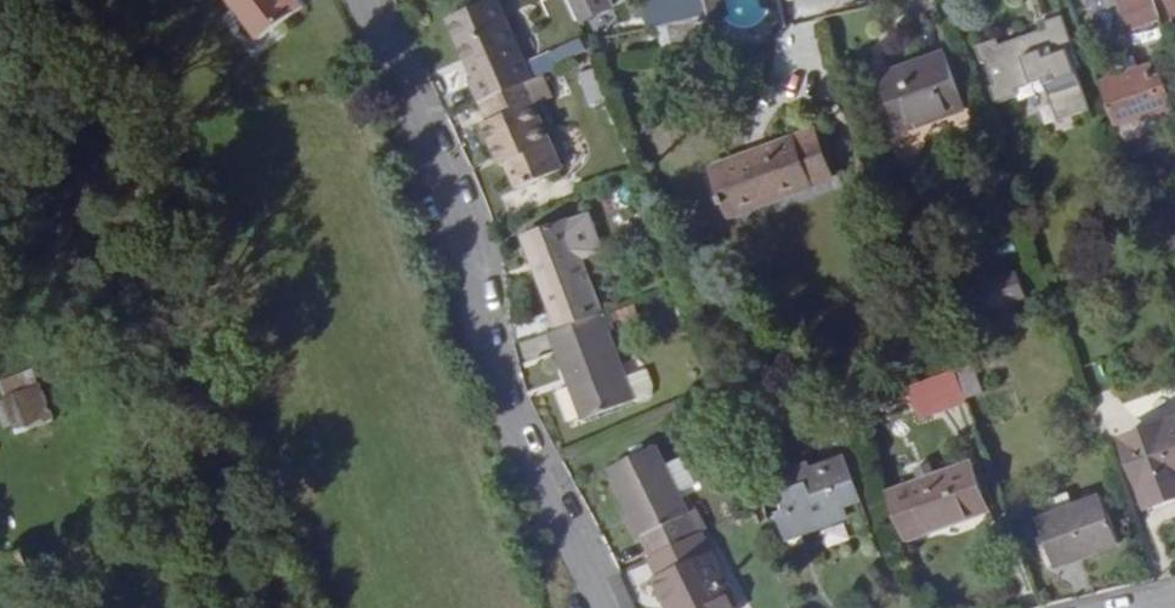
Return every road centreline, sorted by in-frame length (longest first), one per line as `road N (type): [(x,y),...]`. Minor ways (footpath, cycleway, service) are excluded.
road 1 (residential): [(360,0),(431,180),(500,404),(588,607)]

